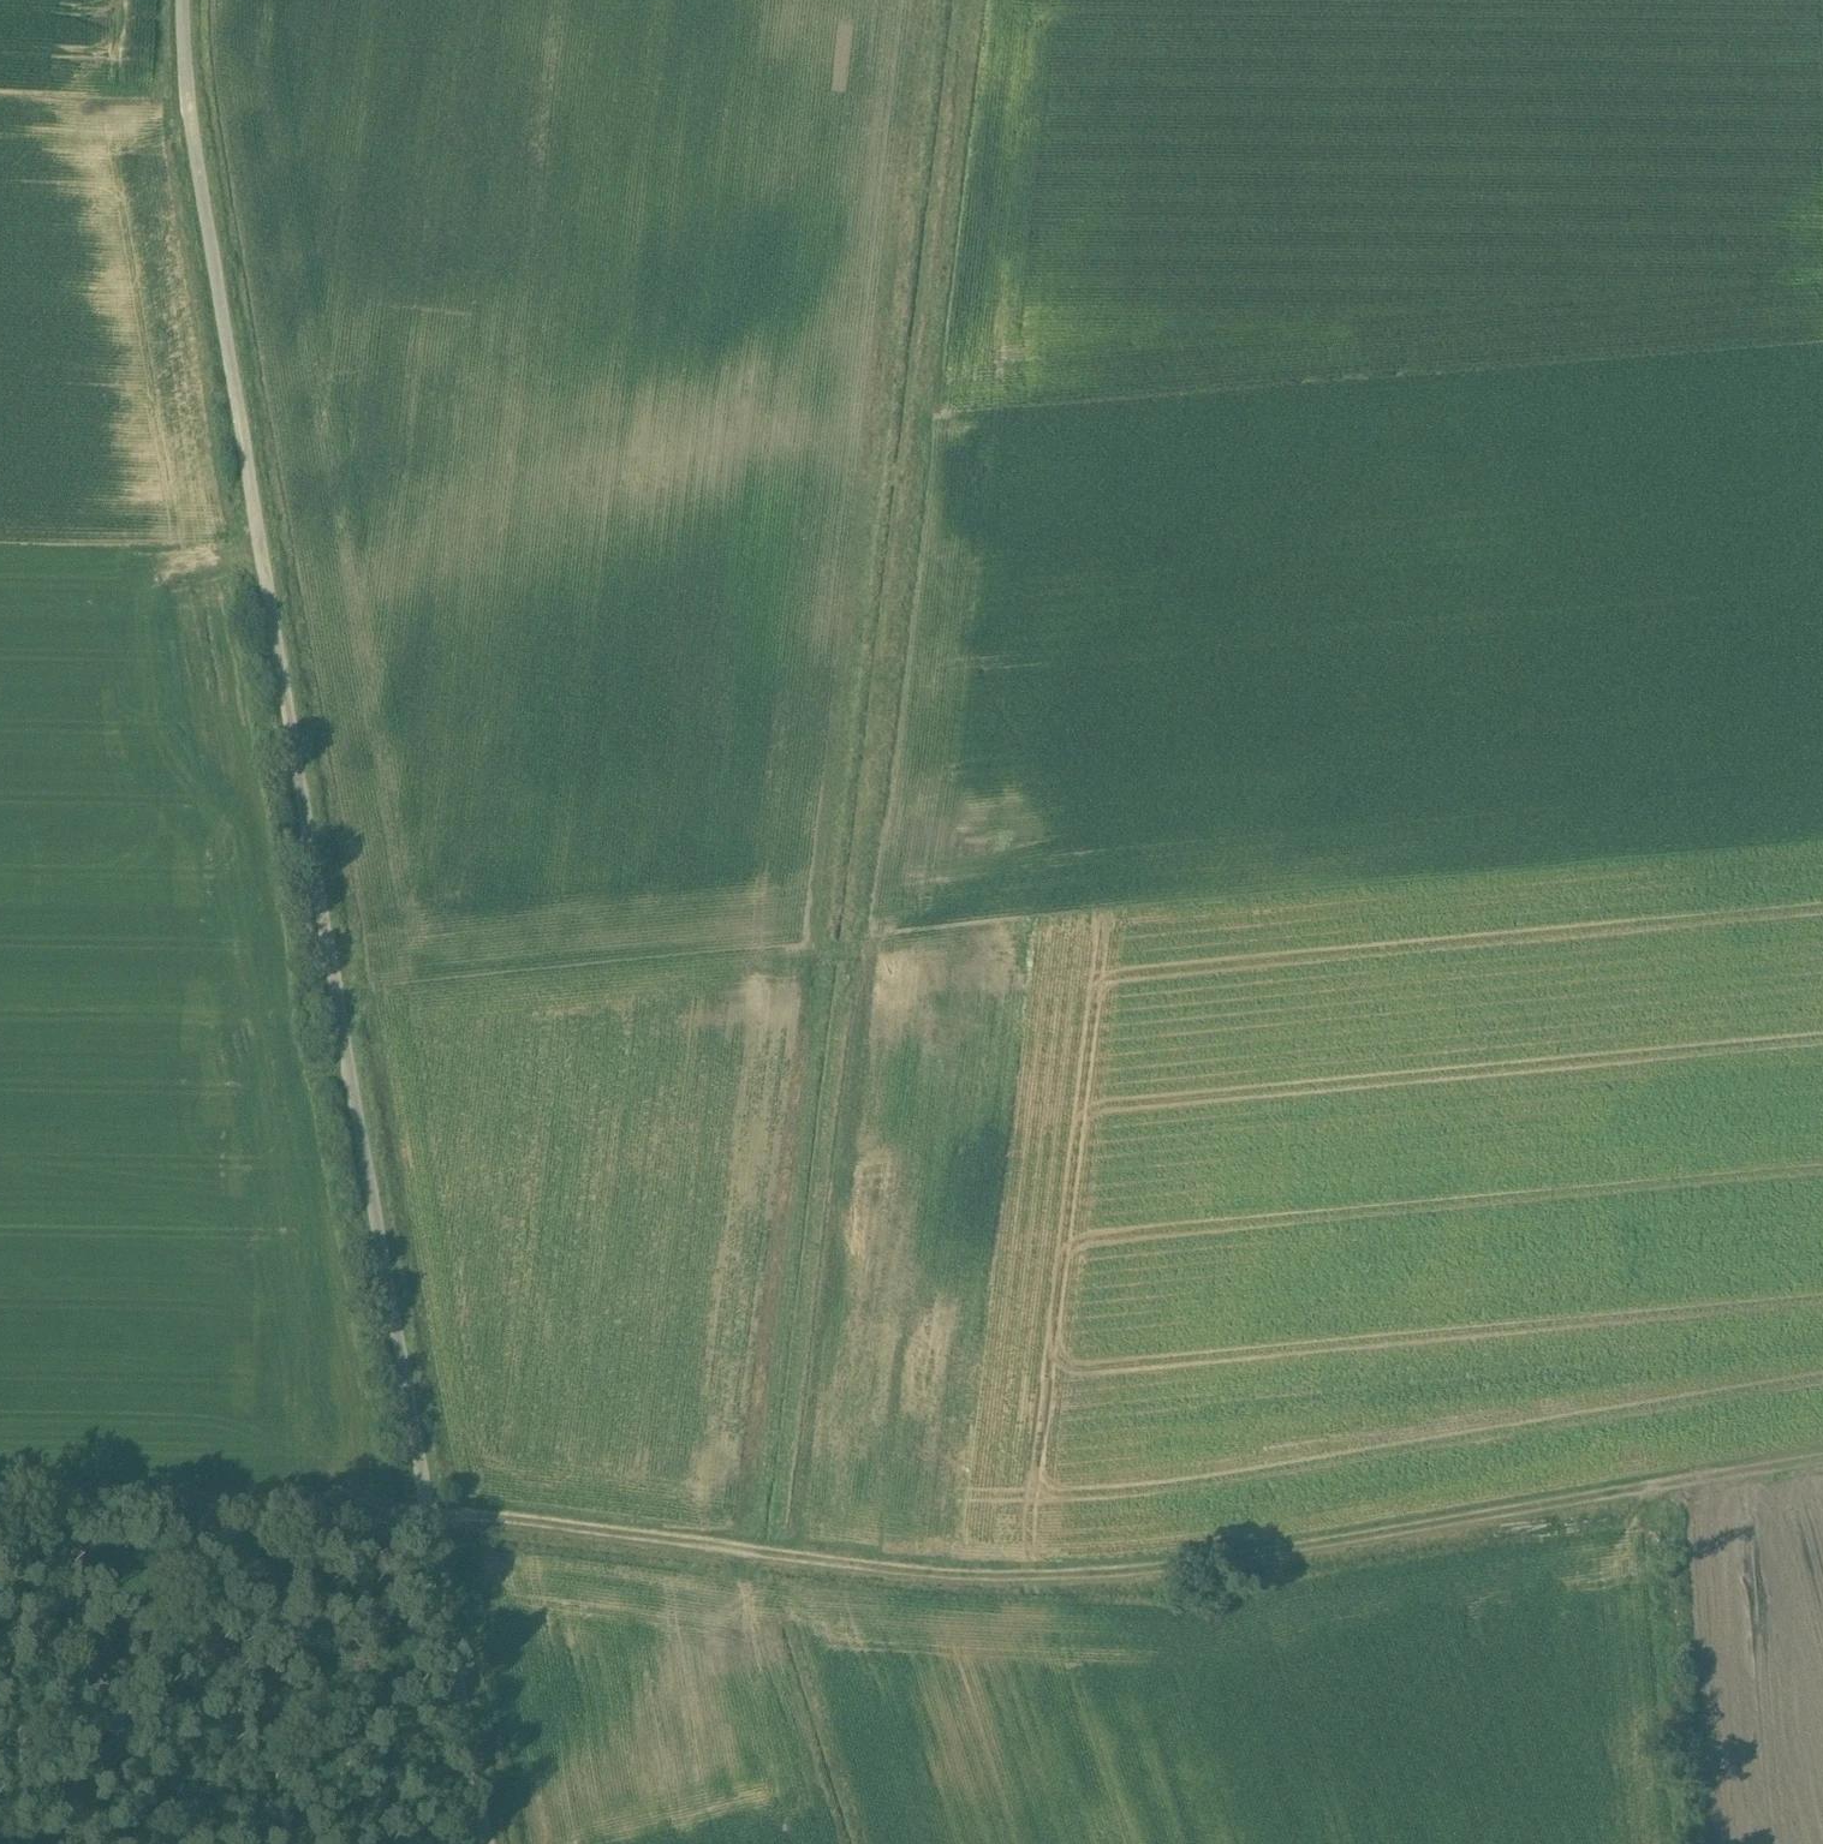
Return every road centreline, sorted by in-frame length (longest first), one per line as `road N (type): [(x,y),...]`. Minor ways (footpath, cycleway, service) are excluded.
road 1 (unclassified): [(182,0),(197,163),(486,1843)]
road 2 (track): [(1822,1462),(1242,1557),(1084,1574),(880,1569),(538,1521),(430,1516)]

